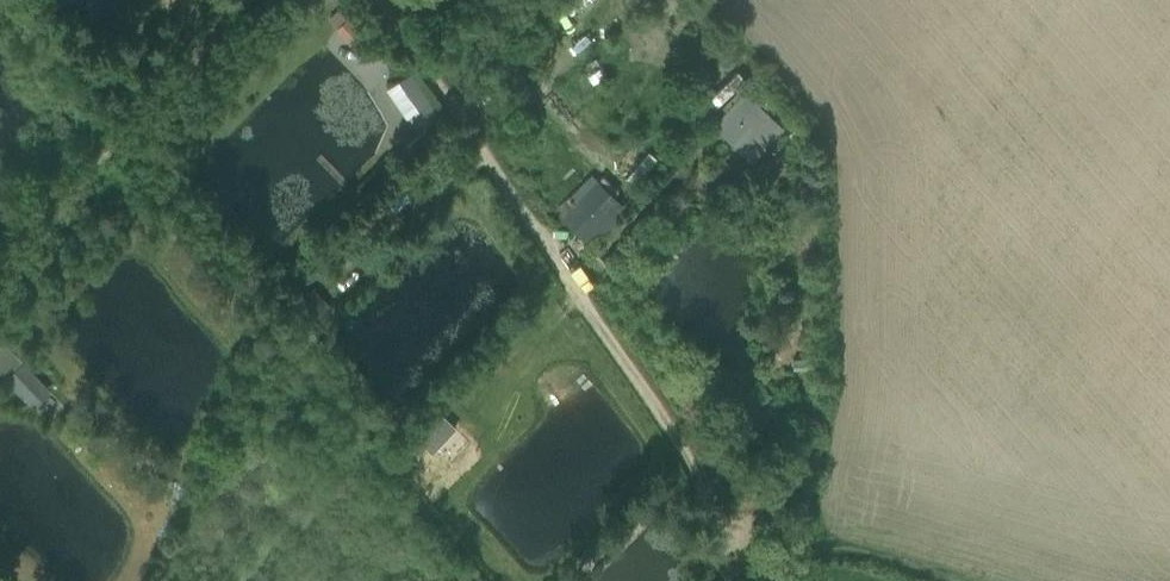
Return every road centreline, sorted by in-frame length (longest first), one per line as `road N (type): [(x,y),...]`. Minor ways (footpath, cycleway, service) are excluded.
road 1 (track): [(255,0),(0,286)]
road 2 (track): [(567,277),(385,0)]

